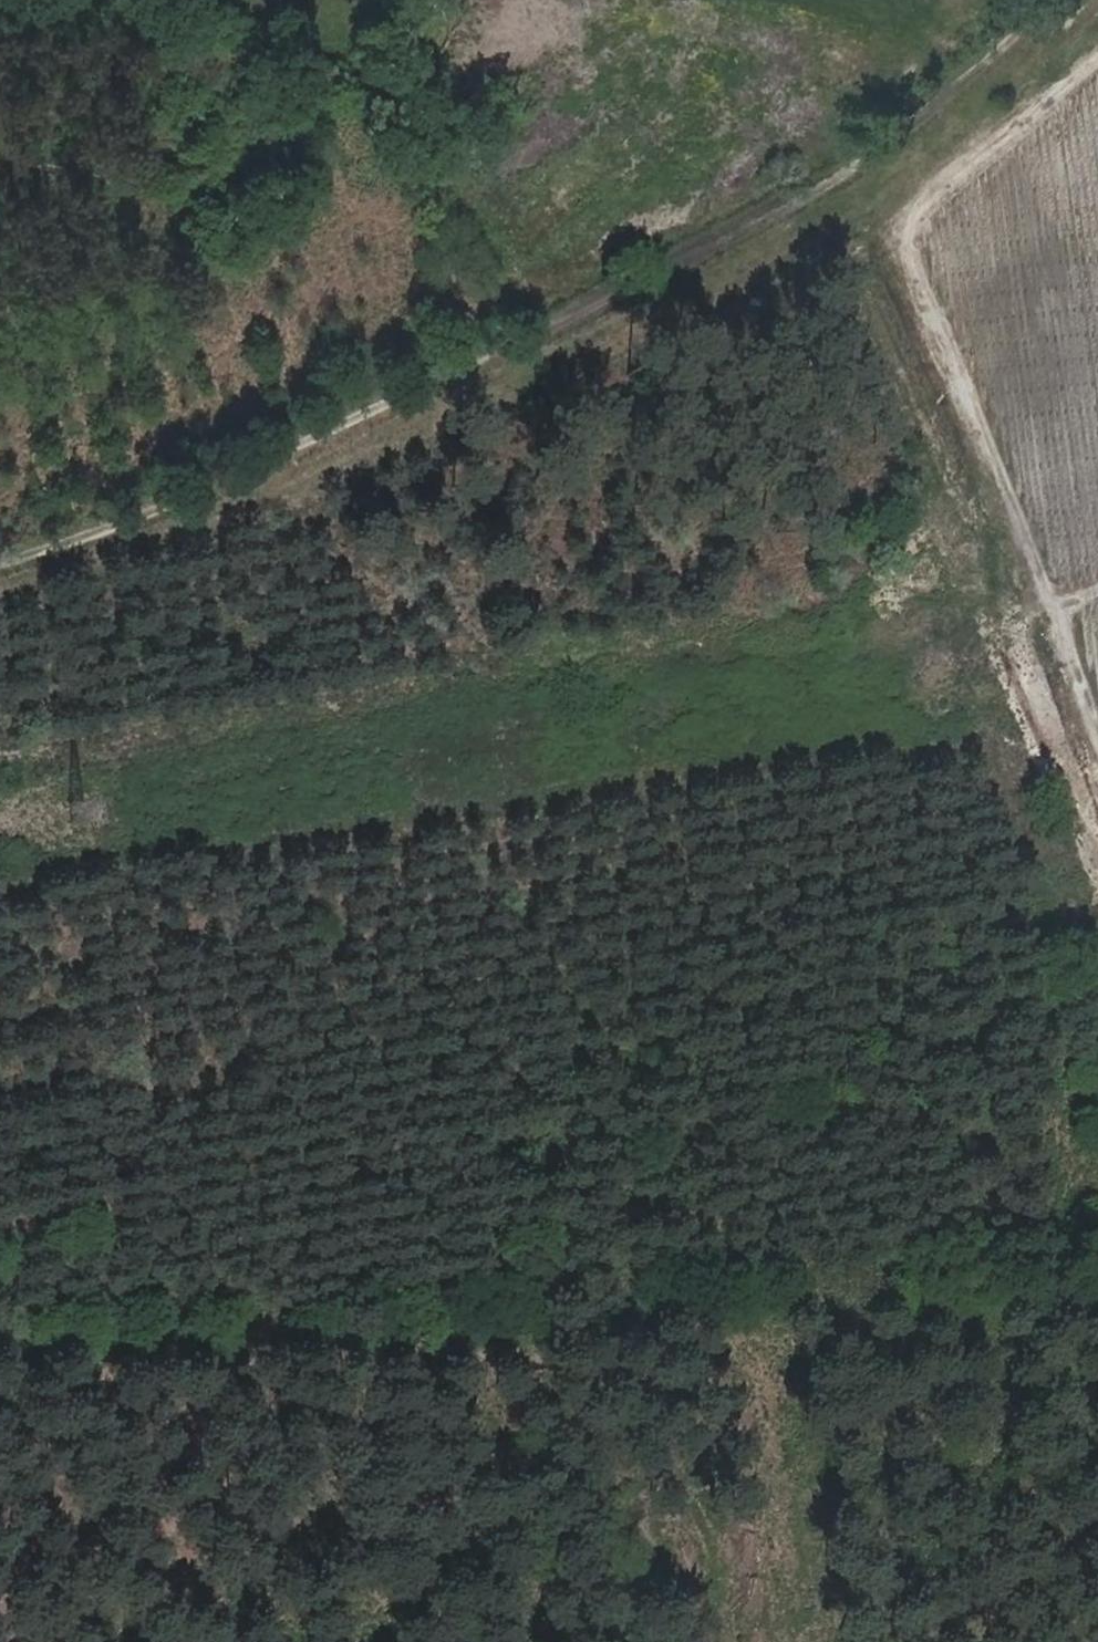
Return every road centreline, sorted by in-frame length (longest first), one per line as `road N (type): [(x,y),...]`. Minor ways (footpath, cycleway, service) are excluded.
road 1 (track): [(1086,0),(1041,42),(788,214),(230,489),(0,569)]
road 2 (track): [(1097,754),(1054,609),(900,228),(1097,62)]

